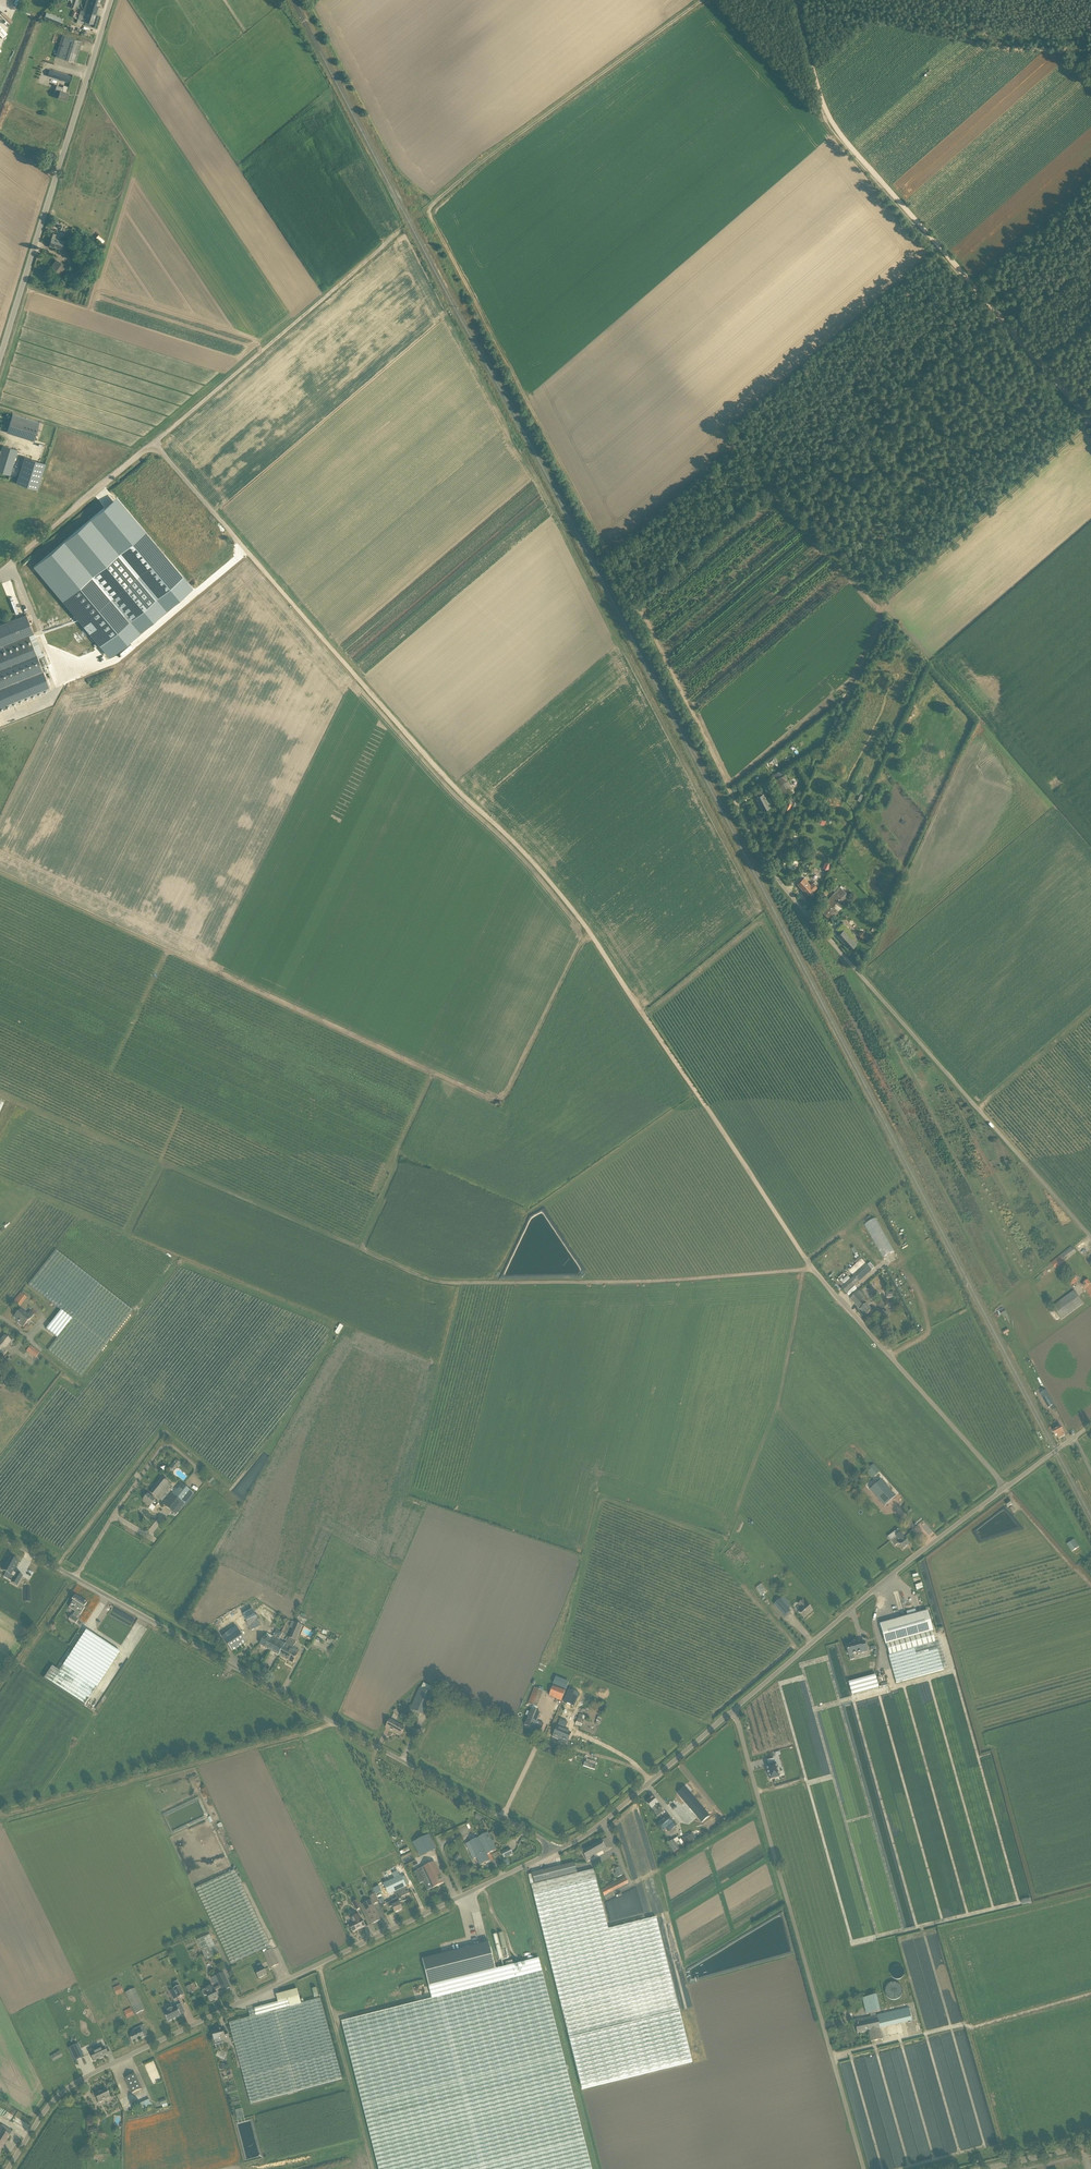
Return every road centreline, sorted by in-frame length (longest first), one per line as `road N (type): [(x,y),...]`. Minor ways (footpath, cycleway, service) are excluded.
road 1 (track): [(154,443),(464,796),(548,876),(815,1270),(641,1283),(431,1281),(164,1162)]
road 2 (track): [(738,803),(430,212),(501,149),(703,0)]
road 3 (track): [(592,934),(495,1101),(0,873)]
road 4 (unclassified): [(6,2168),(59,2092),(553,1853)]
road 5 (unclassified): [(553,1853),(0,1534)]
road 6 (unclassified): [(1090,1235),(793,897),(738,803)]
road 7 (track): [(0,572),(401,230)]
road 8 (track): [(1090,423),(831,120),(797,0)]
road 9 (unclassified): [(864,2168),(734,1710)]
road 10 (unclassified): [(0,357),(111,0)]
road 11 (unclassified): [(734,1710),(1005,1488)]
road 12 (track): [(0,1816),(334,1724)]
road 13 (track): [(1090,50),(993,47),(799,8)]
road 14 (unclassified): [(1005,1488),(815,1270)]
road 15 (unclassified): [(553,1853),(596,1829),(734,1710)]
road 16 (track): [(715,0),(813,115),(832,122)]
road 17 (track): [(78,1579),(0,1691)]

